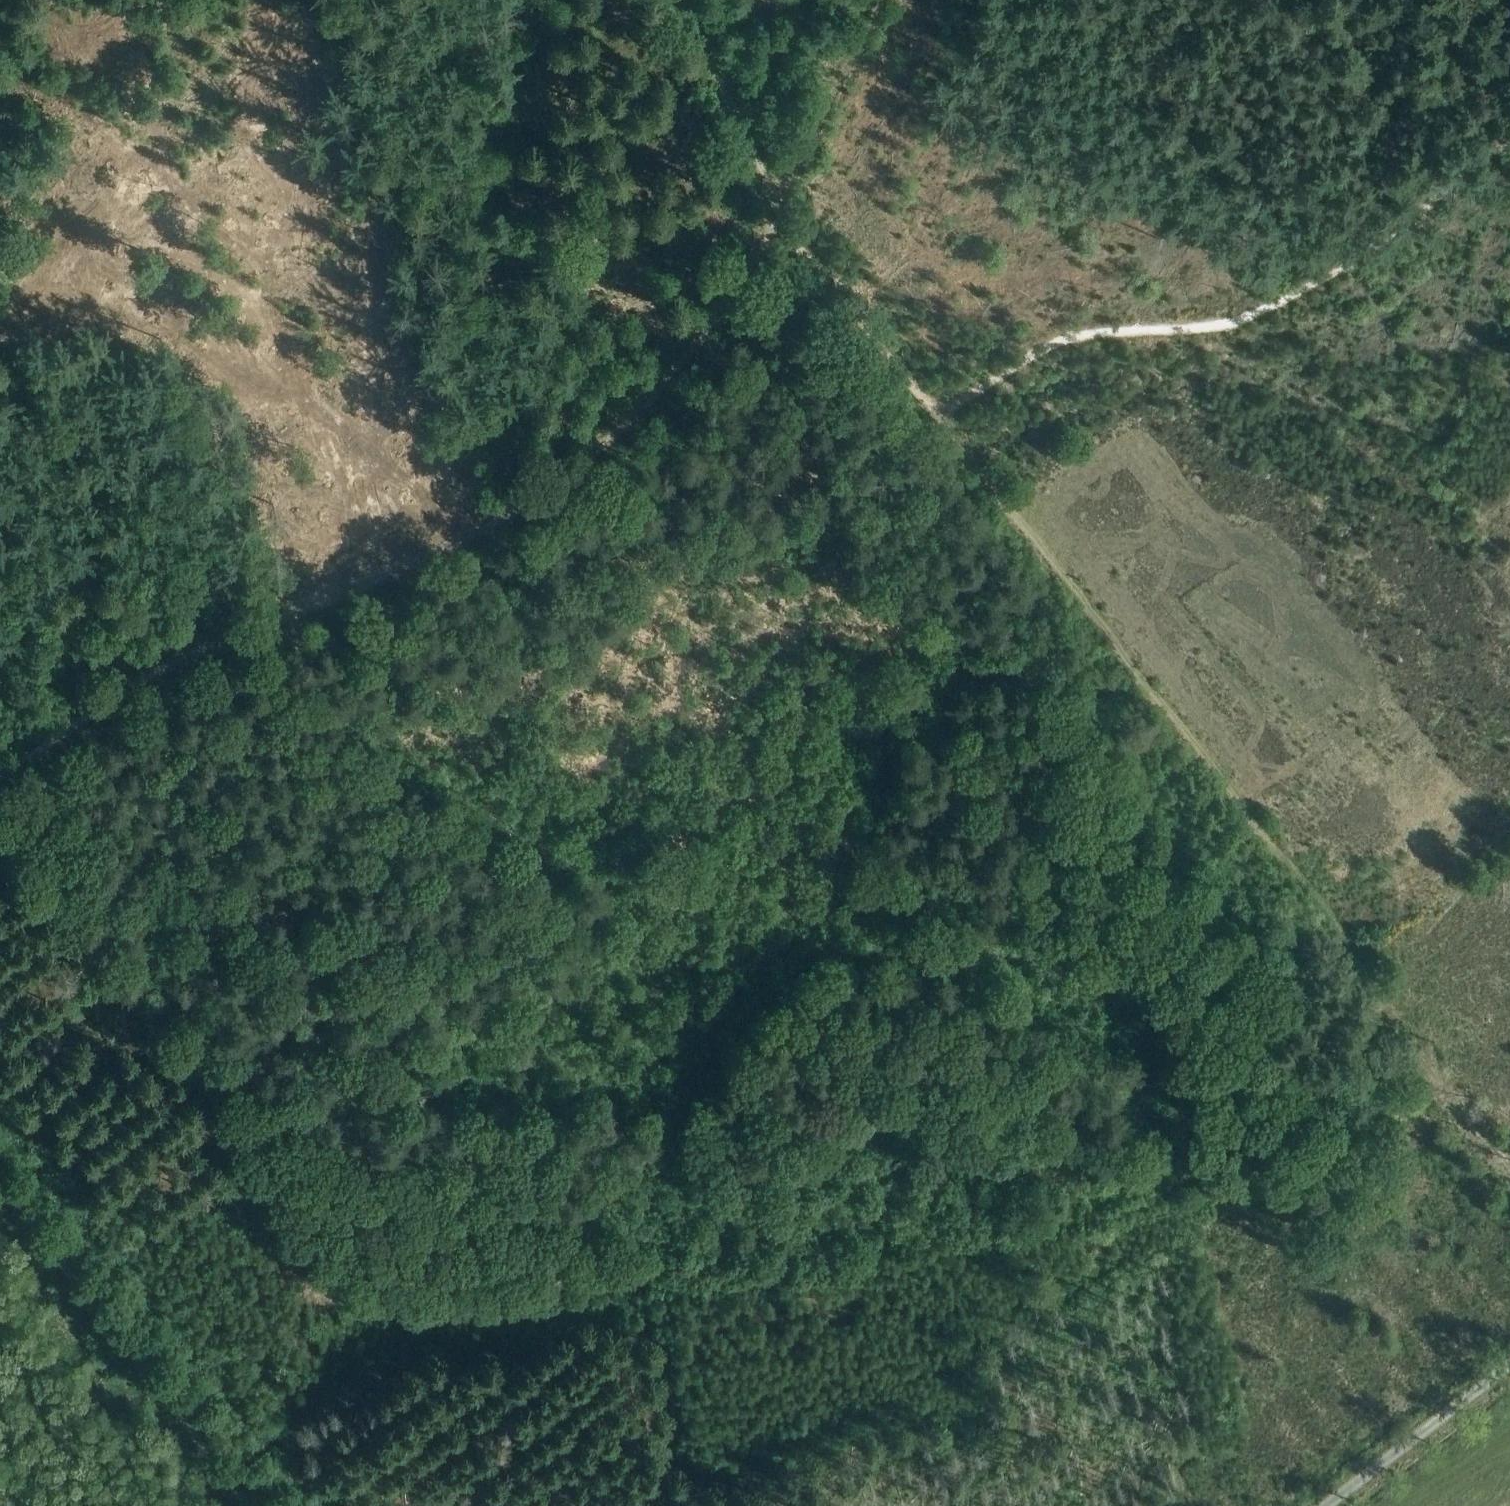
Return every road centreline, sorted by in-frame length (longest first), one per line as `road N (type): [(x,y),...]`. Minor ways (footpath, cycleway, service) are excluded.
road 1 (track): [(777,209),(690,359),(637,422),(575,471),(374,576),(146,650),(72,705),(0,779)]
road 2 (track): [(938,414),(1347,950)]
road 3 (track): [(688,0),(777,209),(938,414)]
road 4 (unclassified): [(1324,1505),(1509,1364)]

